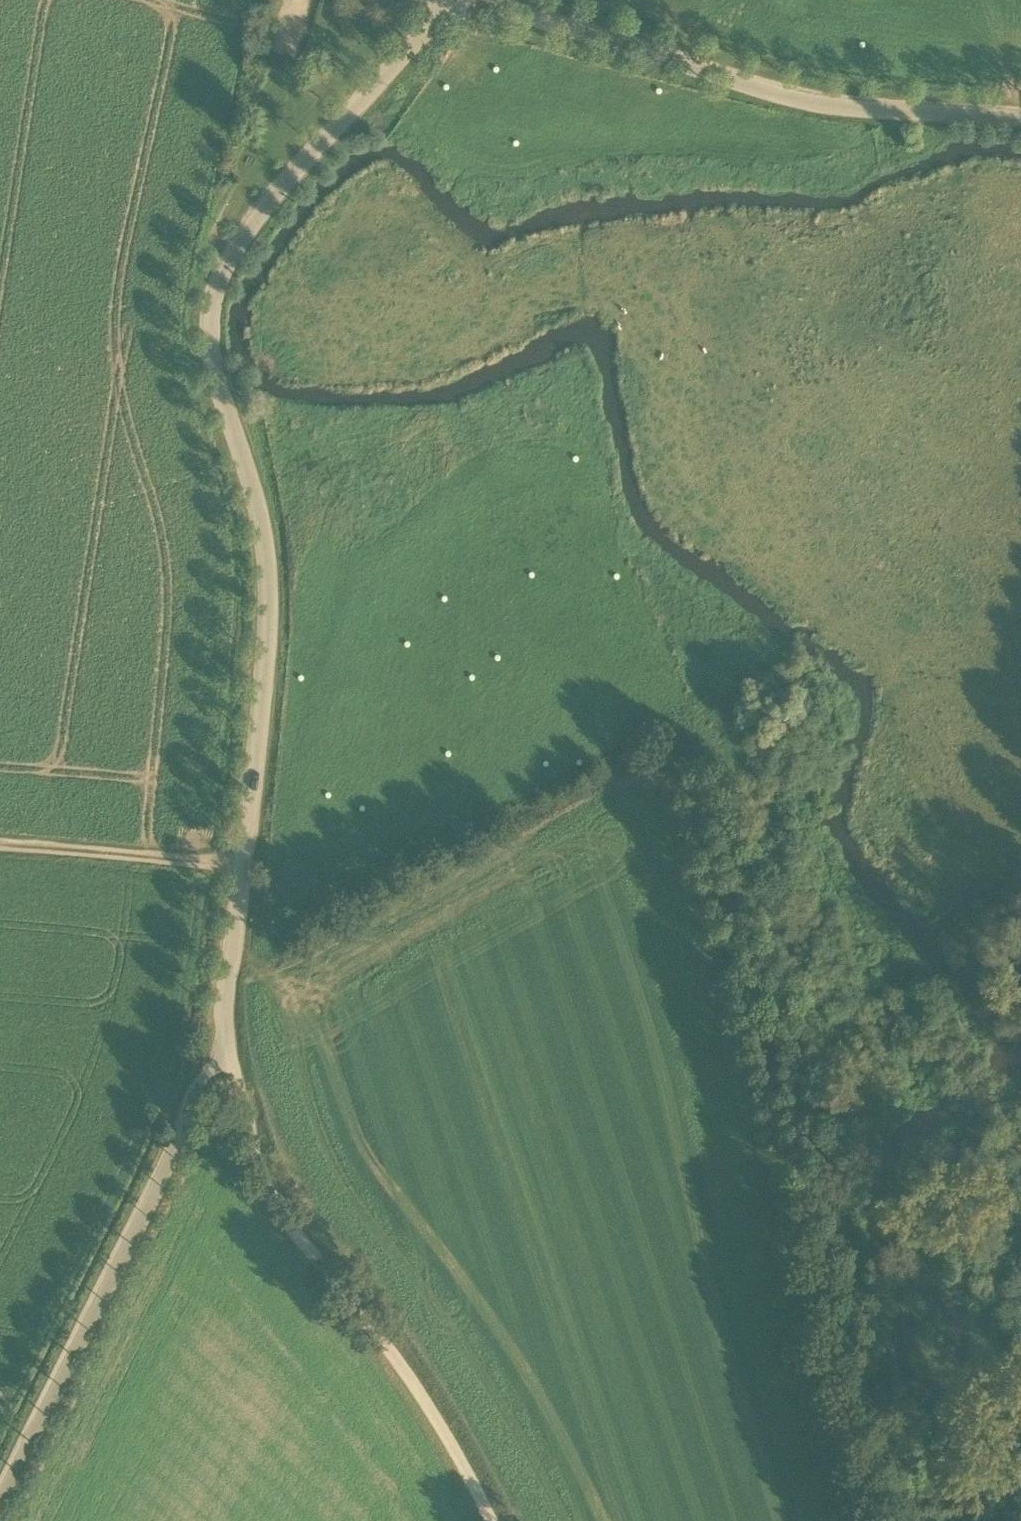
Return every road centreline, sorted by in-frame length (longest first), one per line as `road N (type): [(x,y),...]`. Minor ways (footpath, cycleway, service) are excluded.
road 1 (unclassified): [(0,1499),(222,1048),(261,689),(265,563),(214,365),(215,296),(248,226),(430,30),(438,0)]
road 2 (unclassified): [(1020,117),(809,101),(471,0)]
road 3 (track): [(483,1520),(454,1455),(285,1215),(256,1159),(222,1048)]
road 4 (track): [(237,881),(0,852)]

